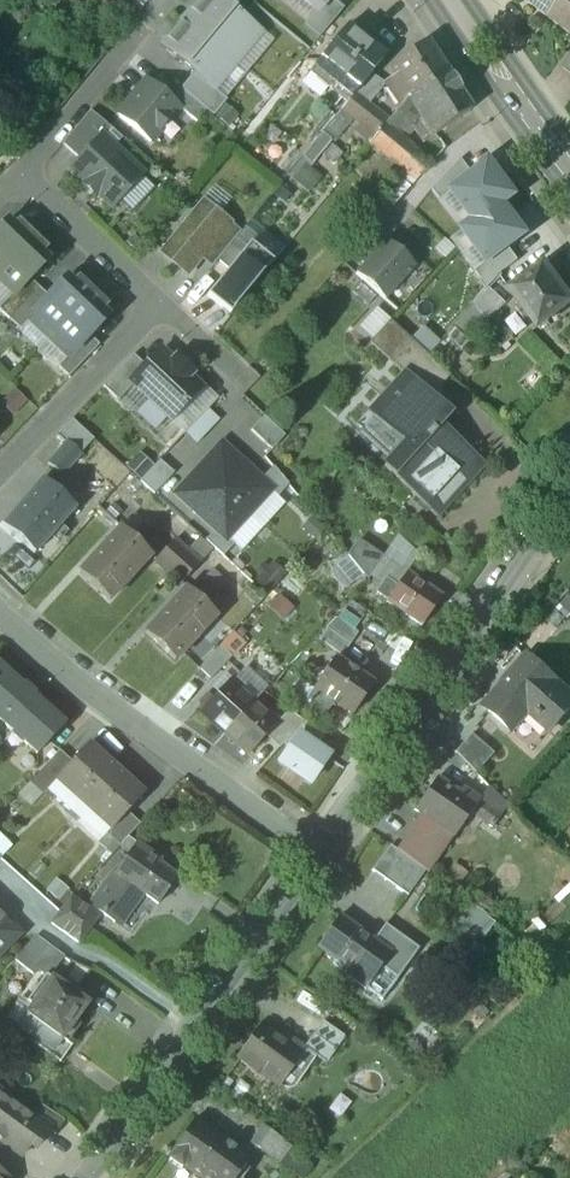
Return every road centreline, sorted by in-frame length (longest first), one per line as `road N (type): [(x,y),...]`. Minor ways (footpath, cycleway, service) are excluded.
road 1 (residential): [(569,484),(321,854)]
road 2 (residential): [(321,854),(124,723),(0,612)]
road 3 (residential): [(321,854),(94,1177)]
road 4 (residential): [(0,470),(156,303)]
road 5 (secondary): [(569,159),(458,0)]
road 6 (residential): [(146,28),(21,173)]
road 7 (residential): [(156,303),(21,173)]
road 8 (residential): [(247,383),(156,303)]

